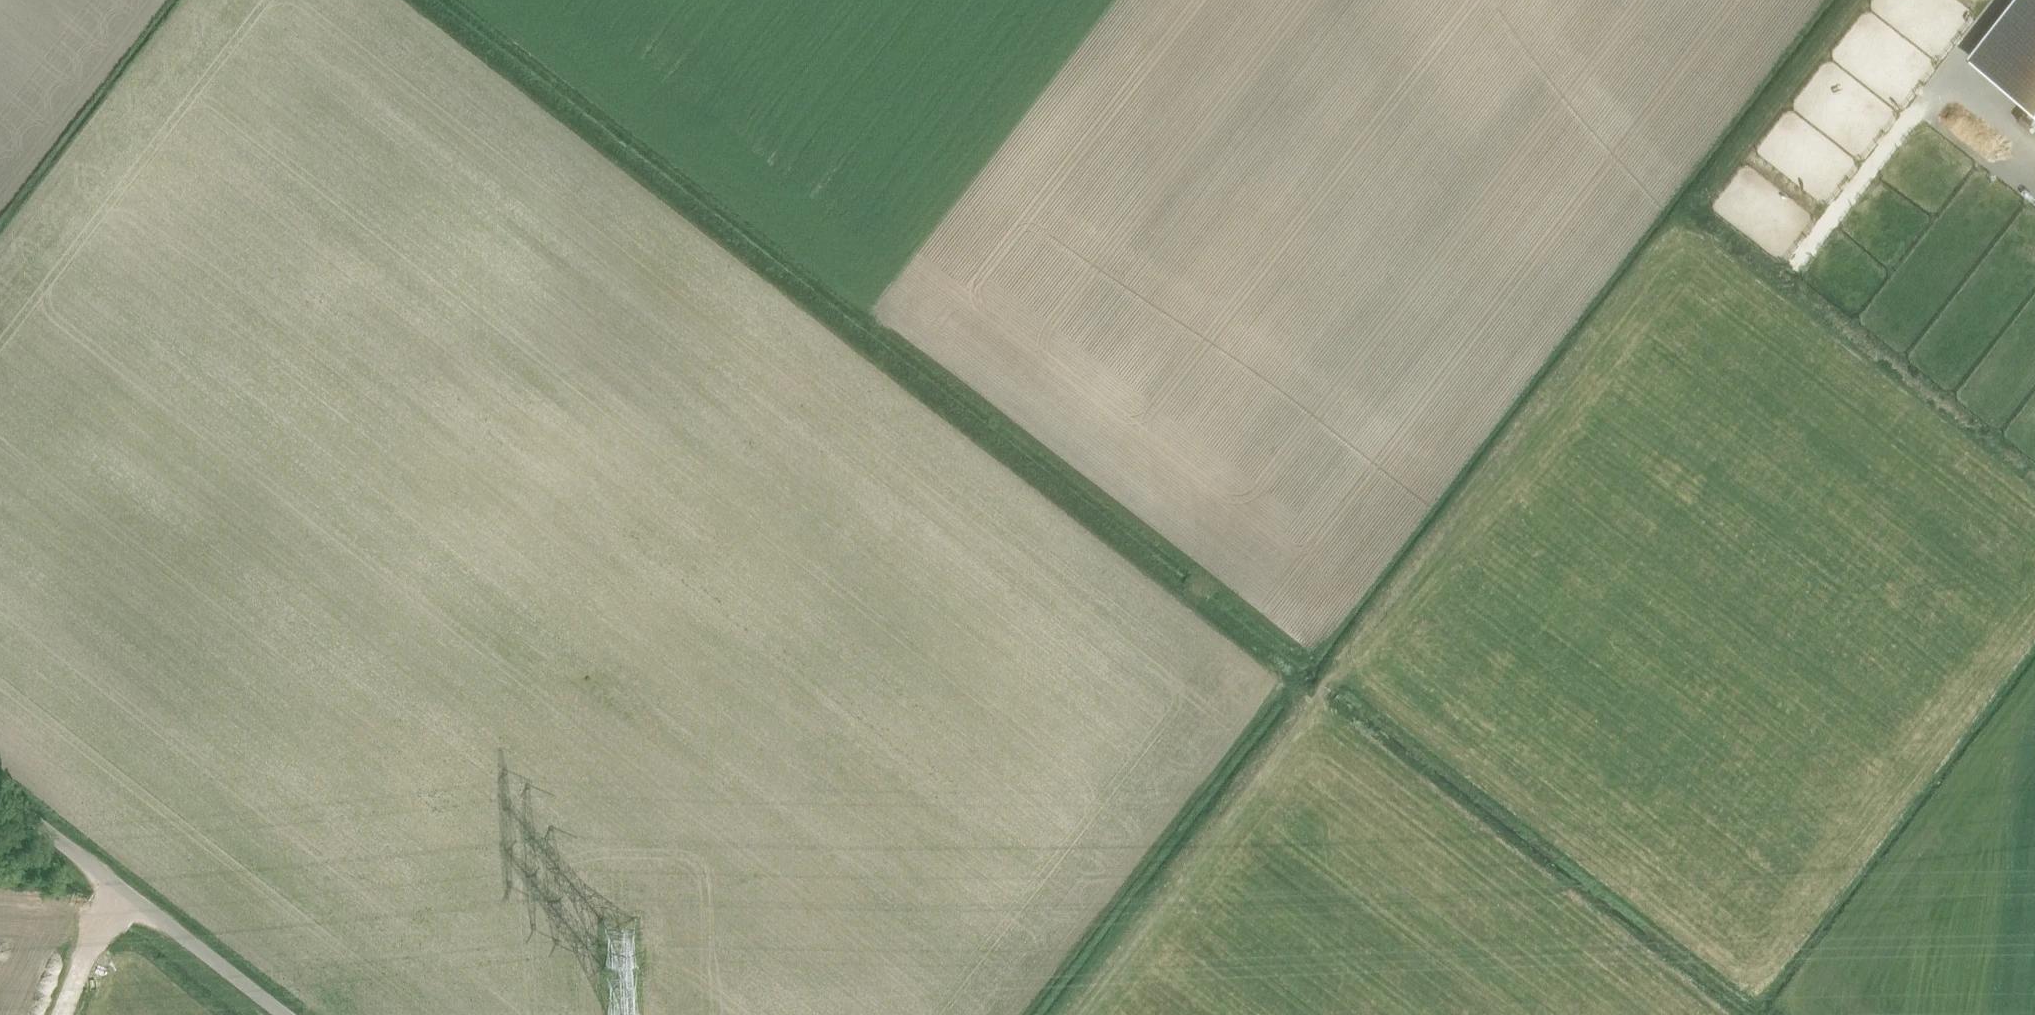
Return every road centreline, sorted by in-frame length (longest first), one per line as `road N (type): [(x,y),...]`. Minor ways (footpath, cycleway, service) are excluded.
road 1 (unclassified): [(268,1014),(0,811)]

